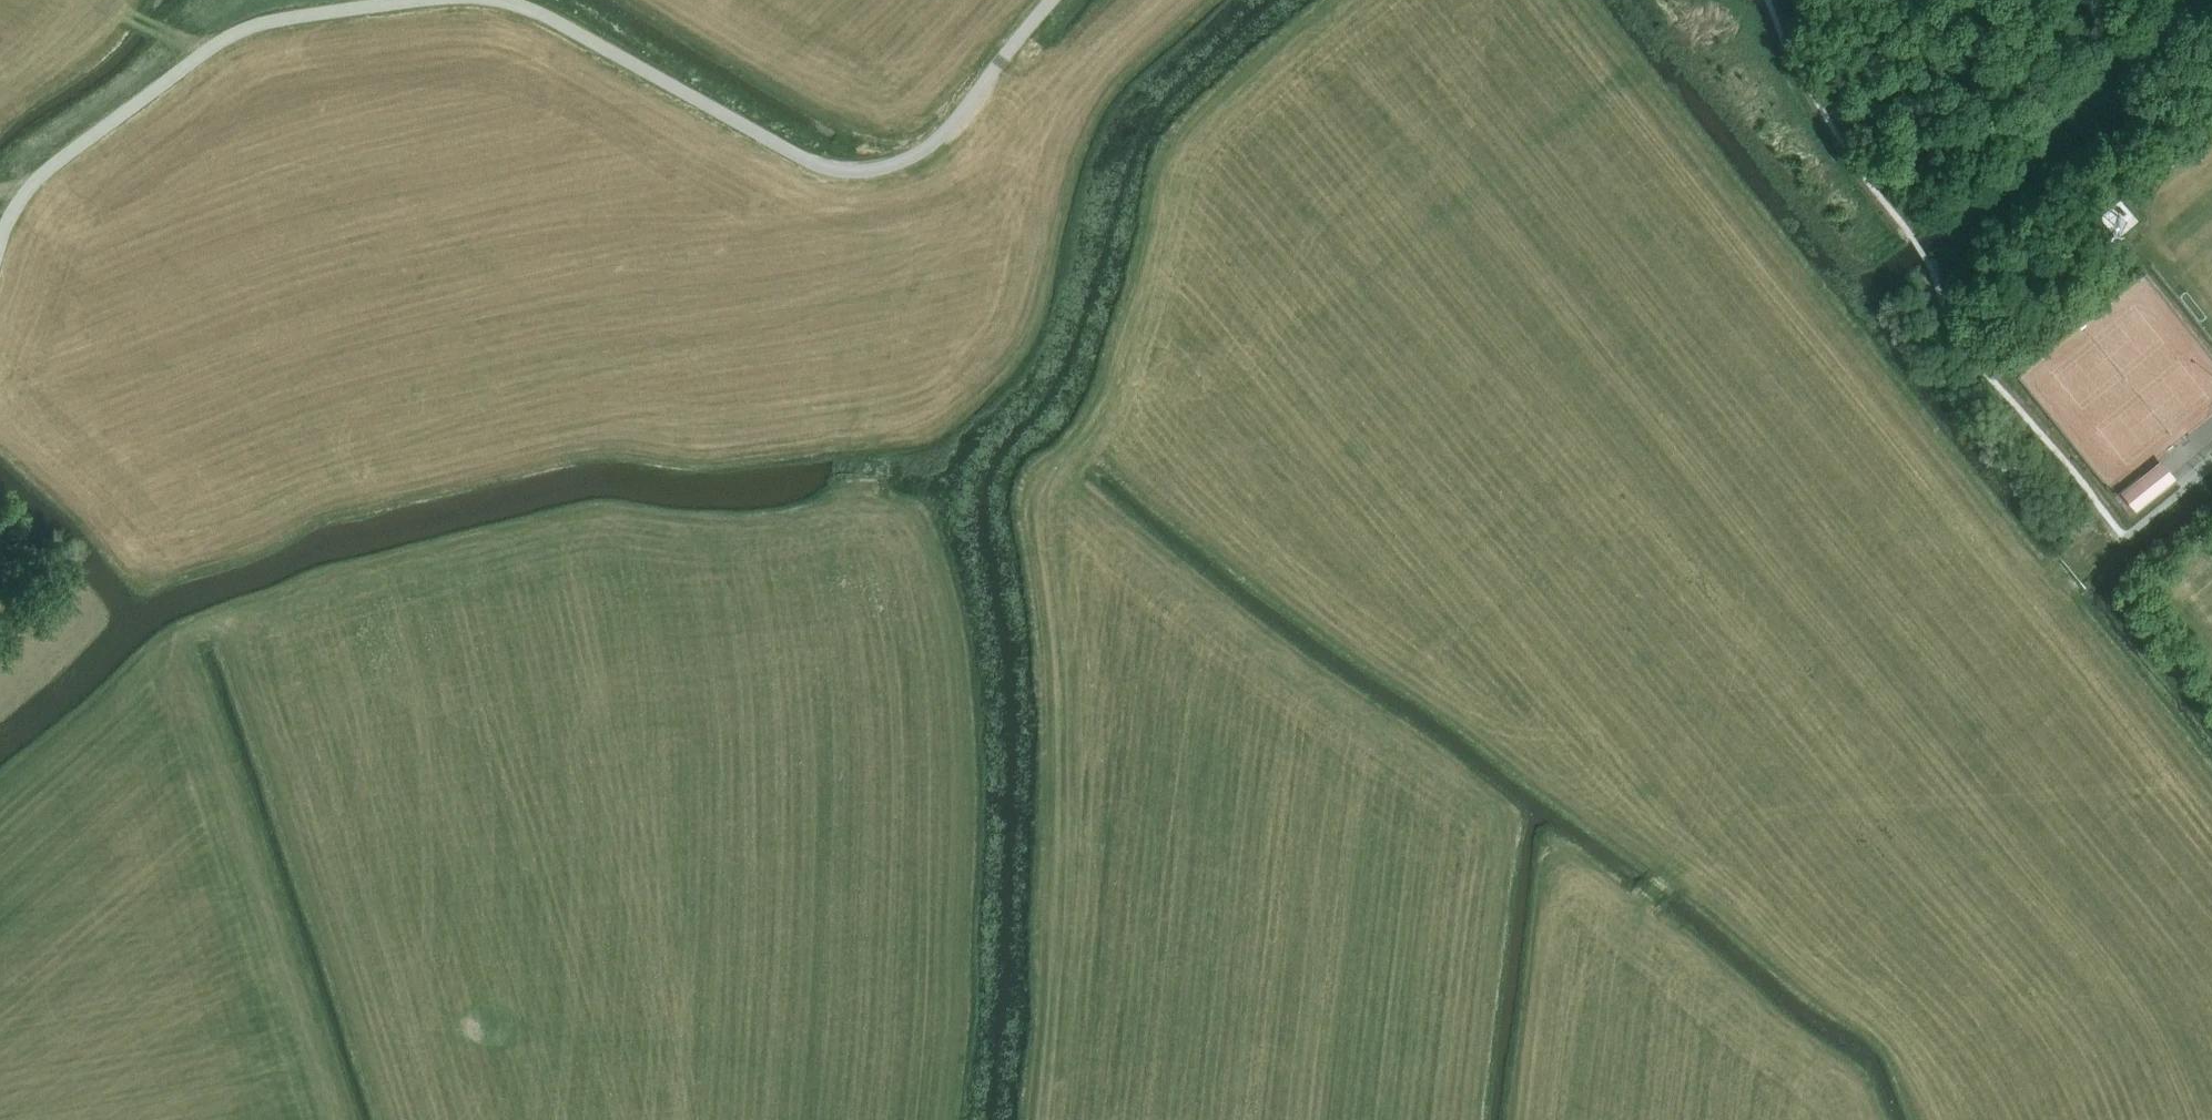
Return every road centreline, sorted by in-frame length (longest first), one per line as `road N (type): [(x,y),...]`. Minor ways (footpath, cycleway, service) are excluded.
road 1 (unclassified): [(495,0),(576,29),(804,160),(838,170),(903,162),(931,146),(1052,0)]
road 2 (unclassified): [(0,250),(25,192),(51,165),(202,54),(295,14),(410,0)]

